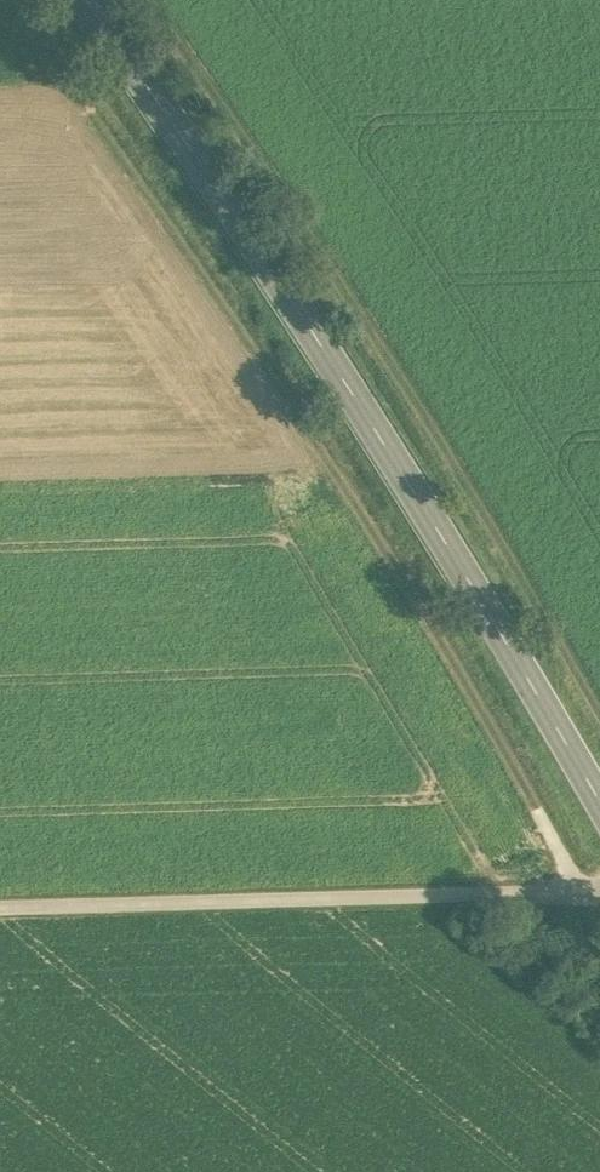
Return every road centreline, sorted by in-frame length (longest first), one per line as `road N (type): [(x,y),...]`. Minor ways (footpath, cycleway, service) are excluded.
road 1 (track): [(569,880),(558,844),(353,503),(10,0)]
road 2 (secondary): [(599,807),(270,268),(77,0)]
road 3 (track): [(599,712),(322,226),(168,0)]
road 4 (track): [(599,879),(0,903)]

